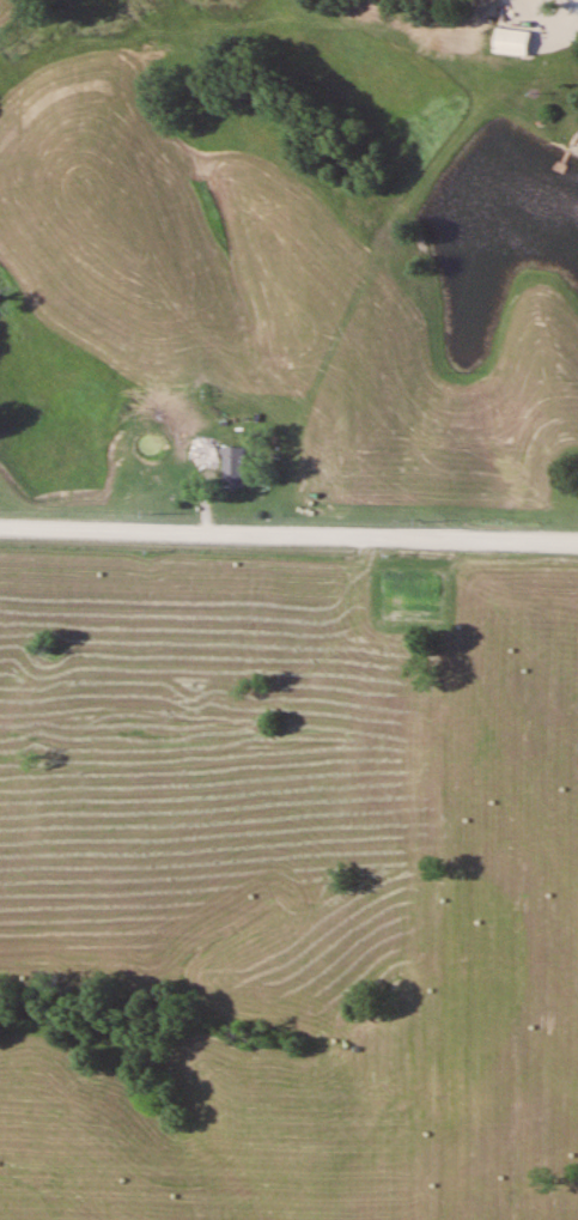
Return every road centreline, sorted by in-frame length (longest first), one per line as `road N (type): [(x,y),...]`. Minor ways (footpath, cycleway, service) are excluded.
road 1 (residential): [(0,531),(577,544)]

